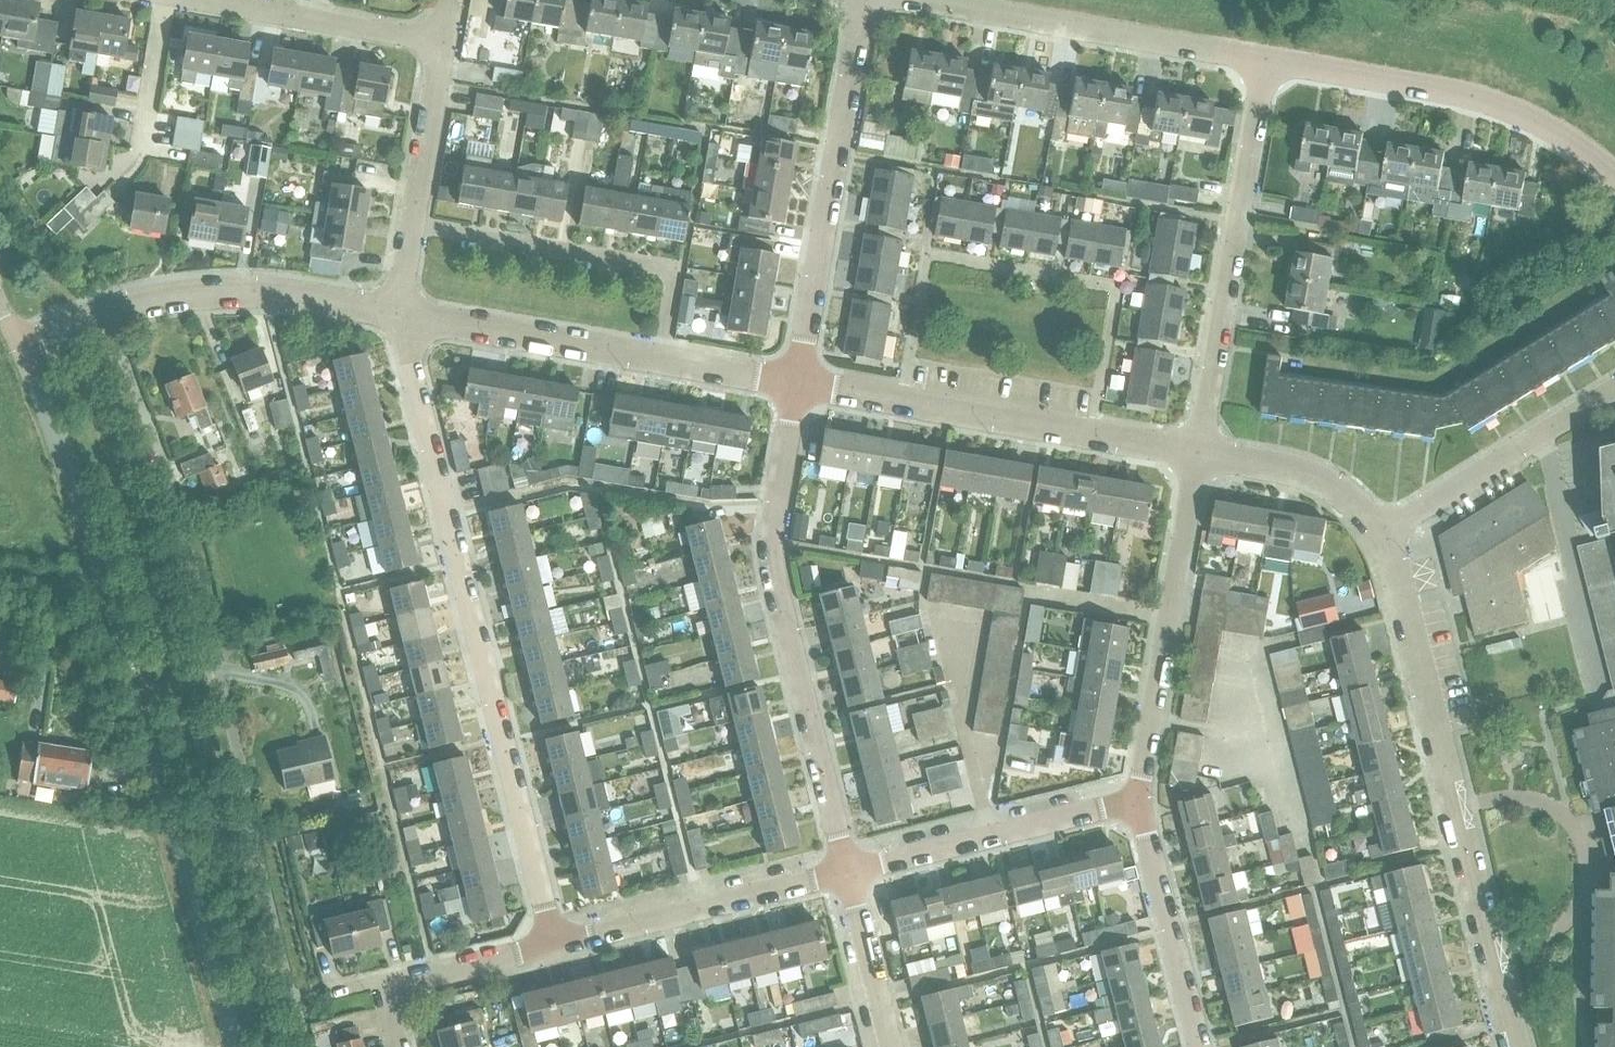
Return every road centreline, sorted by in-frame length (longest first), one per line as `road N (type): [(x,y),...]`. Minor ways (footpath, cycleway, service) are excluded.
road 1 (residential): [(231,1046),(137,696),(15,344)]
road 2 (residential): [(553,942),(398,312)]
road 3 (residential): [(1516,1046),(1385,533)]
road 4 (residential): [(848,869),(767,553),(794,380)]
road 5 (residential): [(1197,452),(794,380)]
road 6 (residential): [(1197,452),(1264,59)]
road 7 (residential): [(15,344),(102,312),(204,292),(261,290),(398,312)]
road 8 (residential): [(794,380),(860,0)]
road 9 (residential): [(1264,59),(1467,99),(1554,132),(1614,177)]
road 10 (residential): [(915,0),(1264,59)]
road 11 (residential): [(1139,799),(1197,452)]
road 12 (residential): [(659,358),(673,277),(668,268),(413,224)]
road 13 (residential): [(553,942),(848,869)]
road 14 (residential): [(848,869),(1139,799)]
road 15 (residential): [(1385,533),(1614,386)]
road 16 (residential): [(659,358),(398,312)]
road 17 (residential): [(443,43),(190,0)]
road 18 (residential): [(1202,1046),(1139,799)]
road 19 (residential): [(1385,533),(1311,468),(1197,452)]
road 20 (residential): [(182,157),(141,142),(166,0)]
road 21 (residential): [(413,224),(443,43)]
road 22 (residential): [(848,869),(890,1046)]
road 23 (residential): [(395,988),(553,942)]
road 24 (residential): [(794,380),(659,358)]

